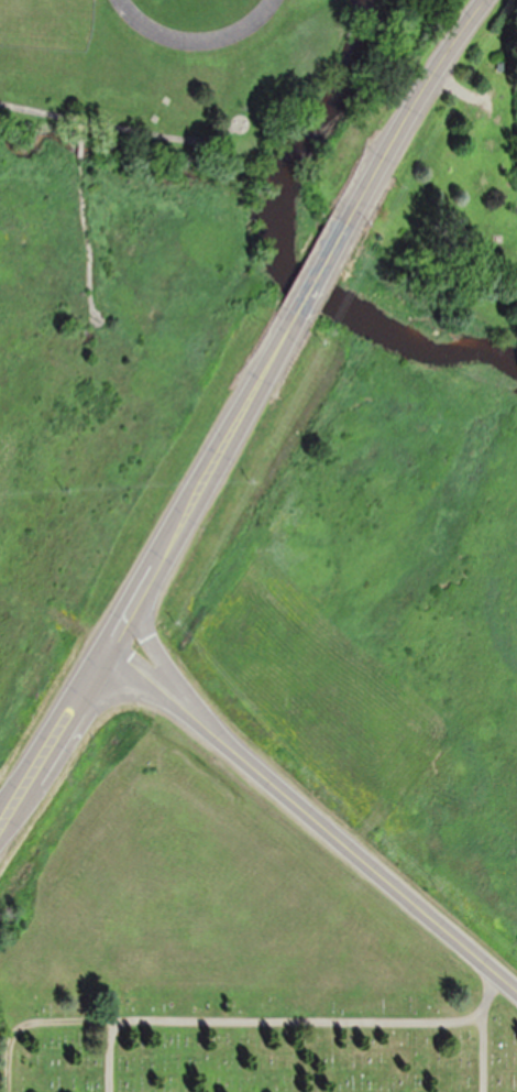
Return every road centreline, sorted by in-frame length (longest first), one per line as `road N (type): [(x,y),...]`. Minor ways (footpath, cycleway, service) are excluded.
road 1 (secondary): [(516,995),(207,728)]
road 2 (secondary): [(151,578),(288,324)]
road 3 (secondary): [(344,225),(485,0)]
road 4 (secondary): [(0,817),(110,653)]
road 5 (secondary): [(207,728),(150,637),(151,578)]
road 6 (secondary): [(207,728),(110,653)]

